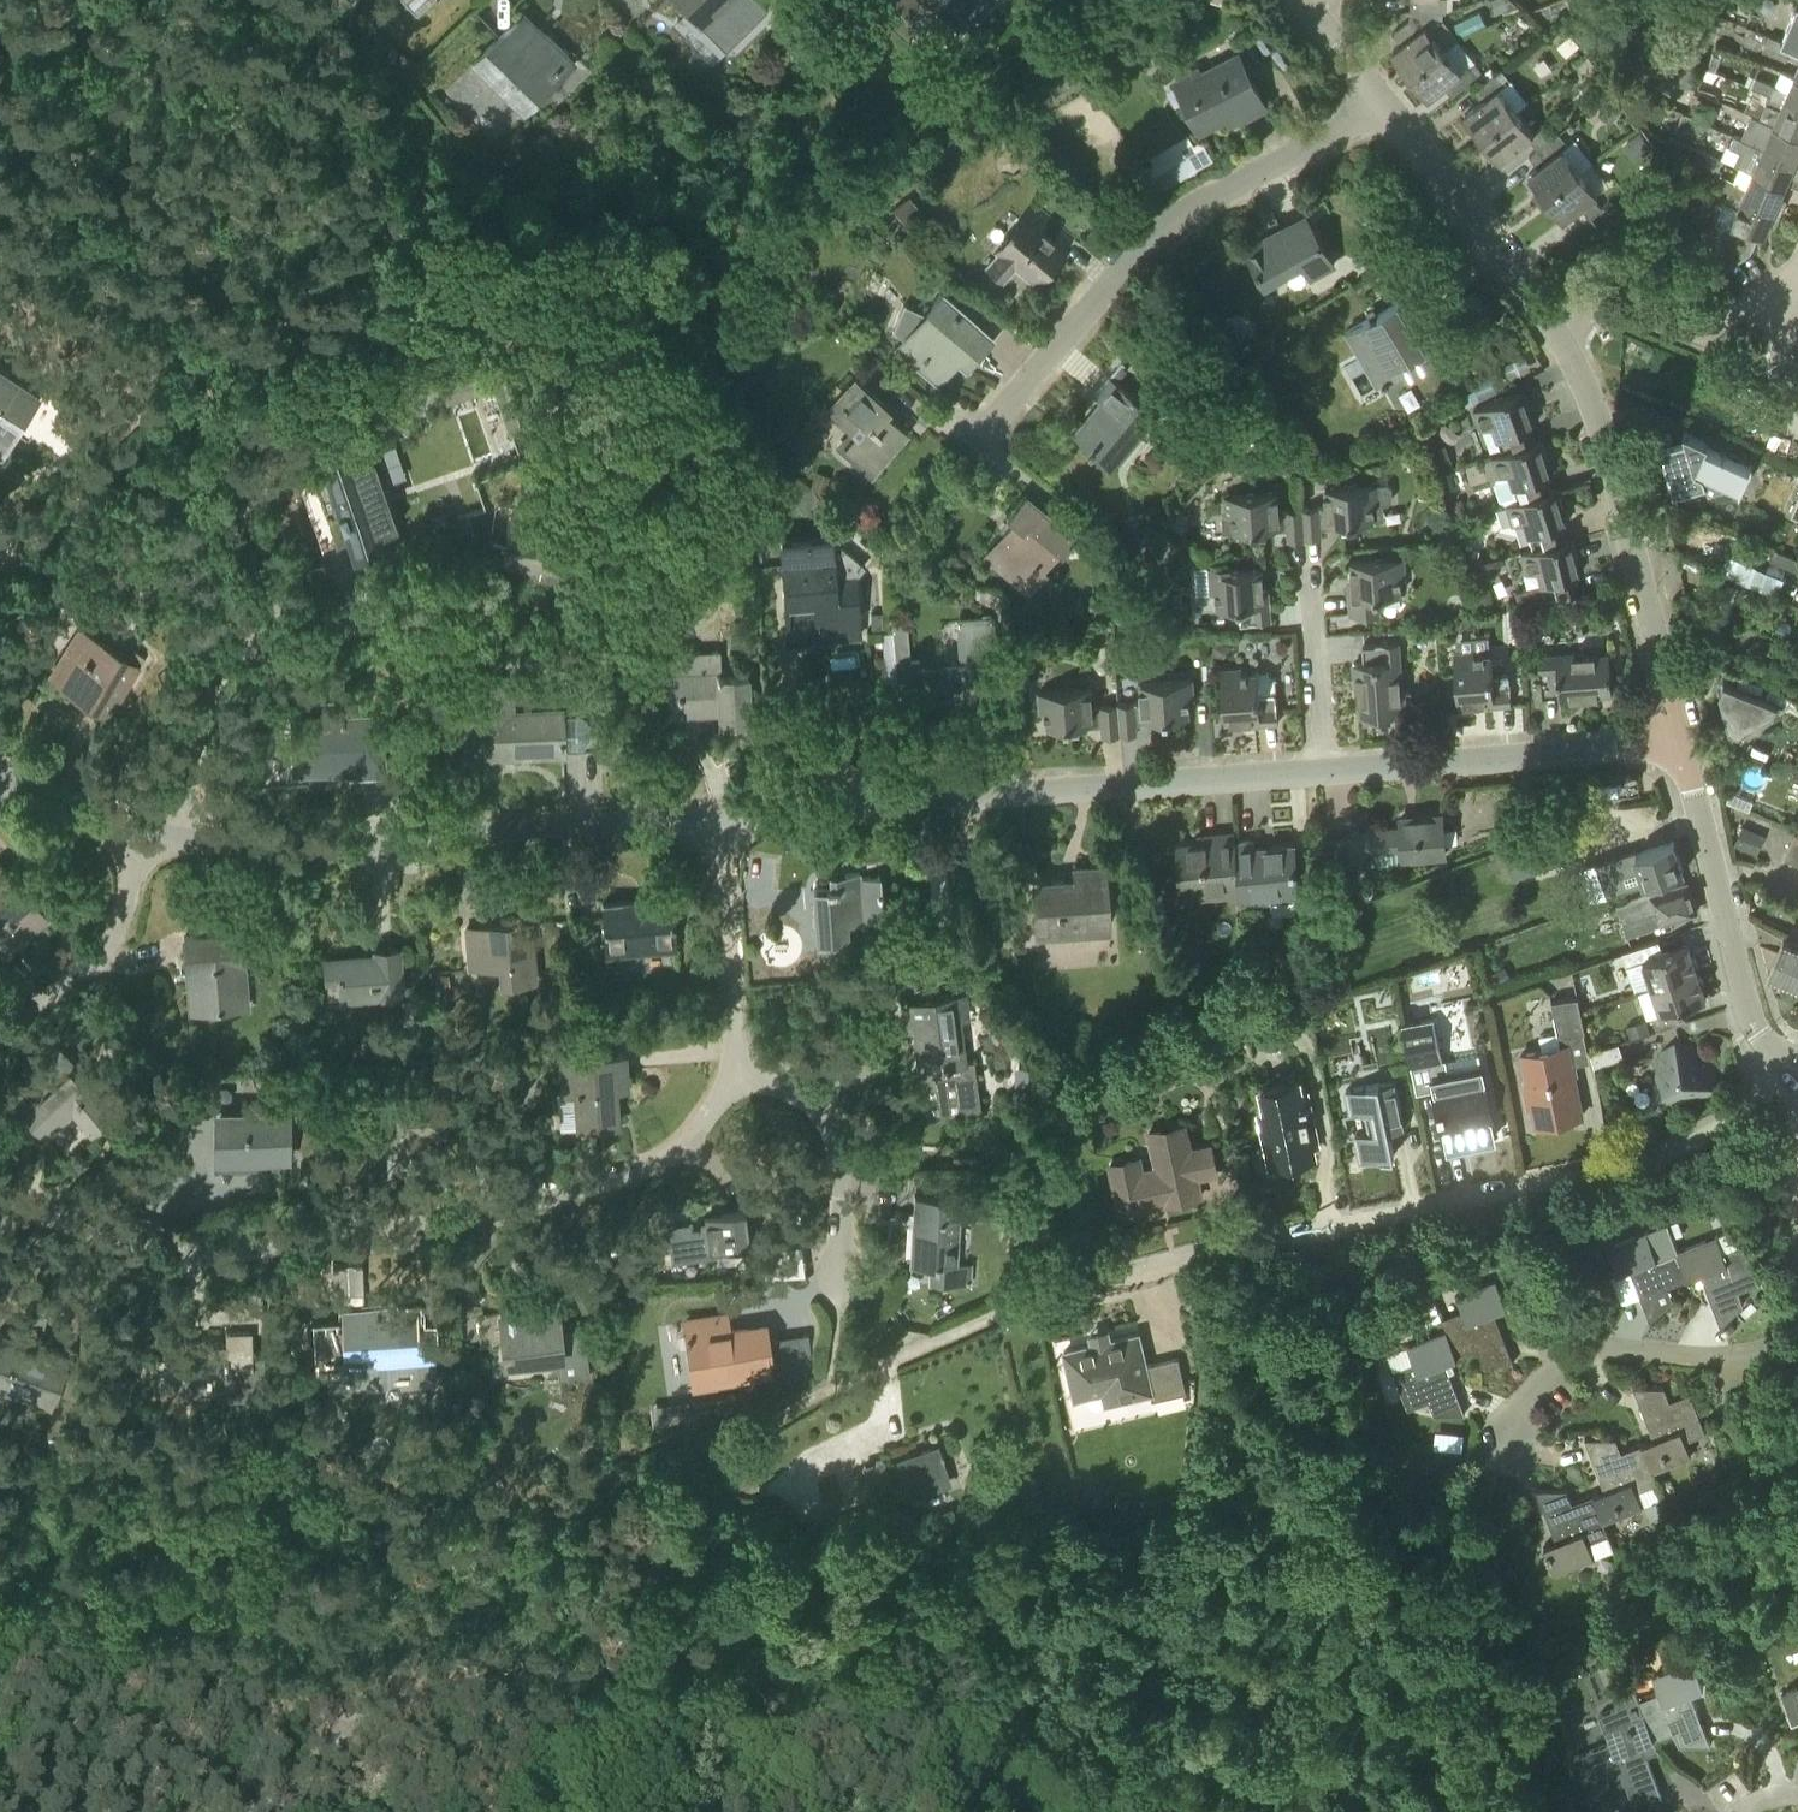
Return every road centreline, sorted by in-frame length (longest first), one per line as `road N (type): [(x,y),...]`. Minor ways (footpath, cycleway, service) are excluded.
road 1 (track): [(836,1384),(519,1524),(464,1540),(256,1520),(0,1460)]
road 2 (residential): [(0,1191),(150,1246),(206,1252),(465,1217),(659,1164),(713,1114),(737,1061)]
road 3 (residential): [(1078,1288),(1652,1159),(1718,1127),(1788,1066)]
road 4 (residential): [(719,815),(1322,771)]
road 5 (residential): [(172,841),(354,844),(719,815)]
road 6 (residential): [(984,430),(1173,218),(1385,105)]
road 7 (residential): [(1682,745),(1603,437),(1572,357),(1552,330)]
road 8 (residential): [(1322,771),(1682,745)]
road 9 (residential): [(172,841),(207,692),(222,663),(245,647),(375,622)]
road 10 (residential): [(1788,1066),(1749,1018),(1682,745)]
road 11 (residential): [(1797,1339),(1706,1358),(1579,1346),(1506,1430)]
road 12 (residential): [(1552,330),(1385,105)]
road 13 (residential): [(843,1280),(834,1134),(810,1102),(737,1061)]
road 14 (residential): [(0,1033),(91,970),(123,933),(133,890),(131,831)]
road 15 (residential): [(737,1061),(719,815)]
road 16 (residential): [(1552,330),(1582,292),(1602,287),(1680,313),(1770,311)]
road 17 (residential): [(1322,771),(1308,565)]
road 18 (track): [(888,1360),(1078,1288)]
road 19 (residential): [(0,777),(131,831)]
road 20 (residential): [(1385,105),(1311,7)]

